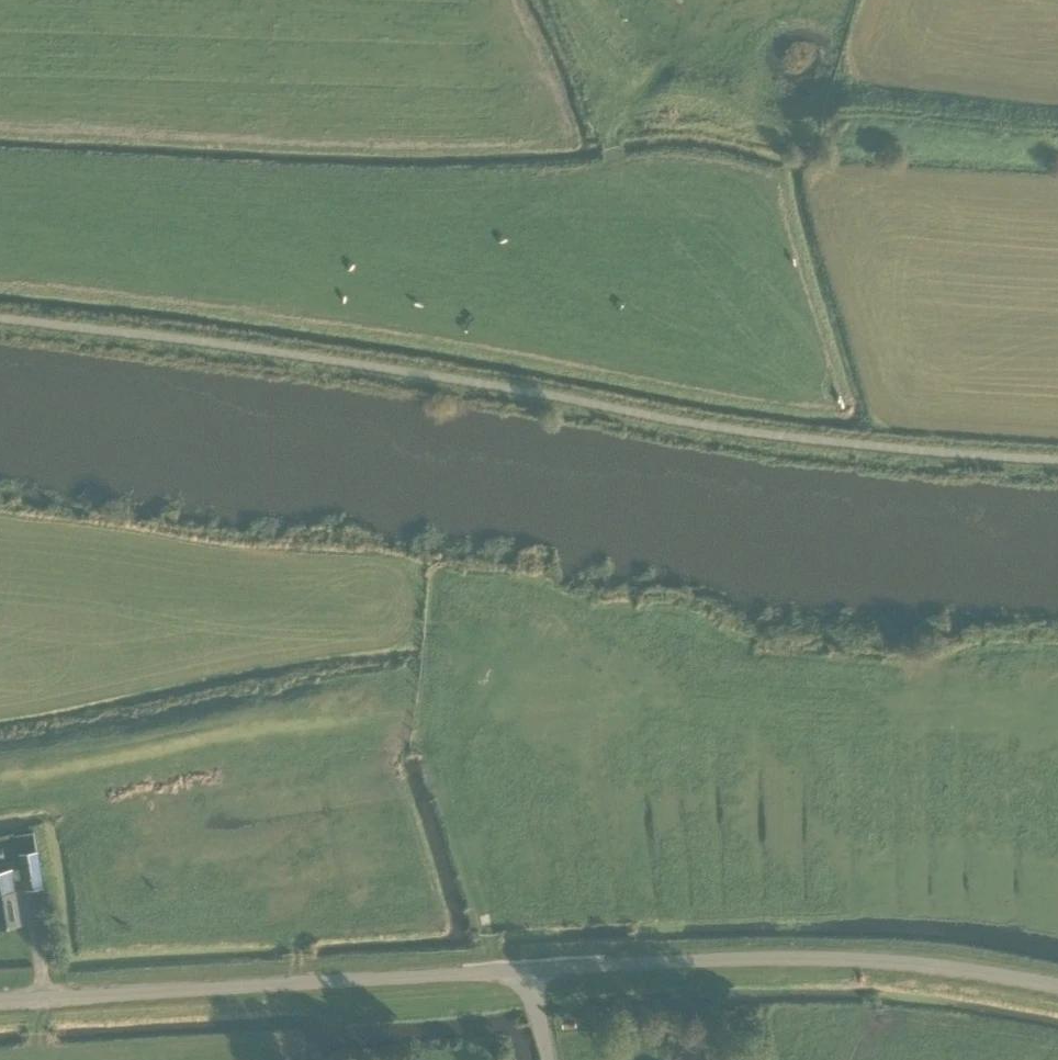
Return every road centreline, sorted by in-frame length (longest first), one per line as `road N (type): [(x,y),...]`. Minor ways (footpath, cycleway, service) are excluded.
road 1 (unclassified): [(1057,988),(905,965),(793,960),(0,1002)]

